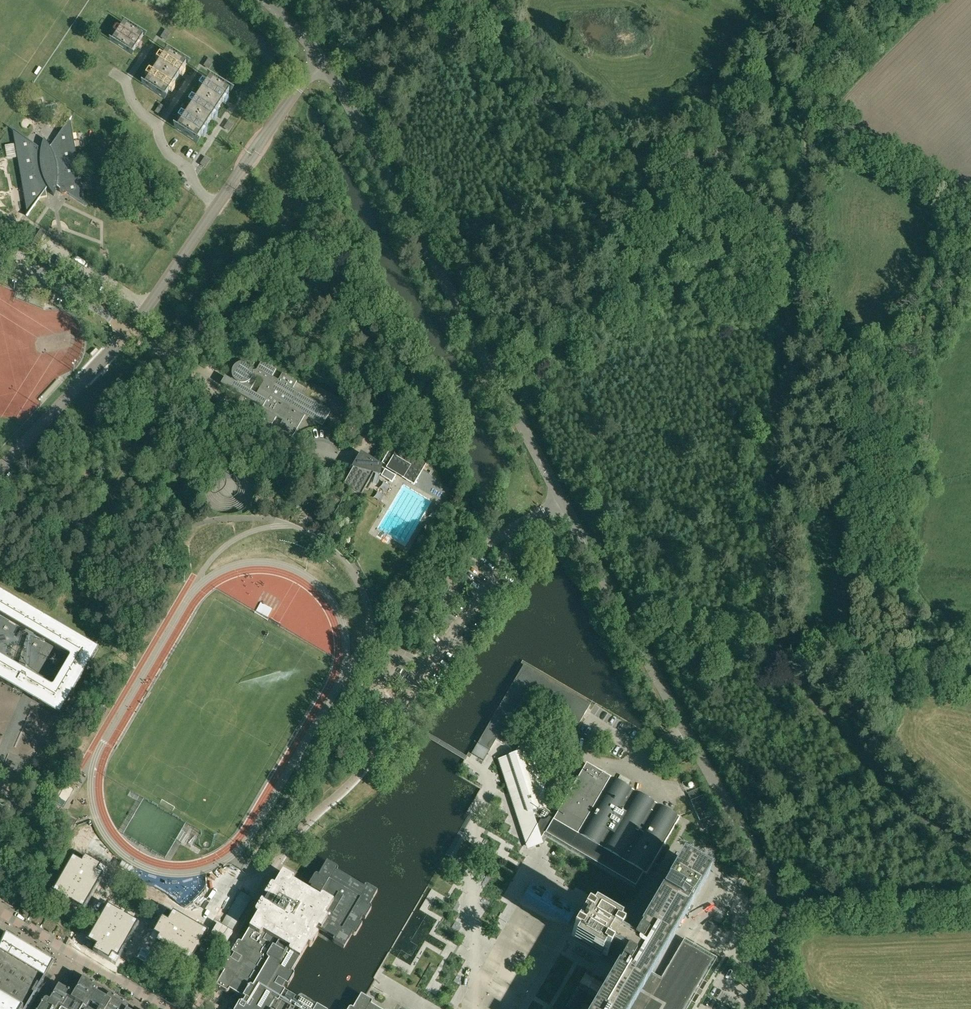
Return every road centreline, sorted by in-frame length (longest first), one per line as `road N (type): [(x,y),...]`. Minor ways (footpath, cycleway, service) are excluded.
road 1 (tertiary): [(771,1008),(767,888),(754,860),(320,56)]
road 2 (track): [(865,0),(810,86),(805,115),(812,204),(782,339),(769,601),(775,646),(888,781),(970,856)]
road 3 (track): [(452,460),(454,419),(391,337),(284,110),(264,82),(138,0)]
road 4 (unclassified): [(129,331),(320,56)]
road 5 (unclassified): [(0,465),(129,331)]
road 6 (residential): [(129,331),(0,246)]

